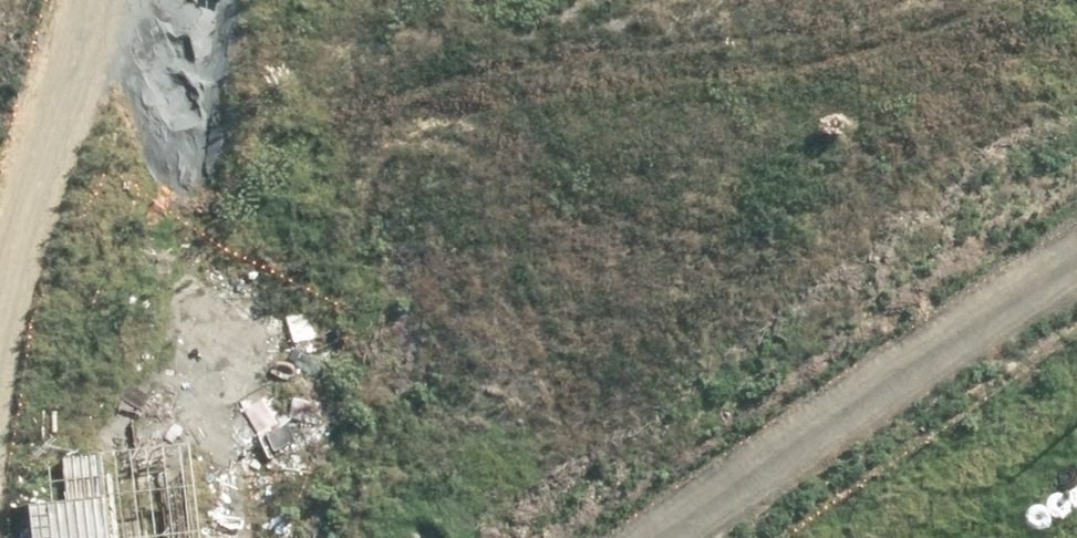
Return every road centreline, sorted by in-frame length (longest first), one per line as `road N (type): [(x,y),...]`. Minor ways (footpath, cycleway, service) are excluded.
road 1 (unknown): [(5,312),(348,398),(559,401),(1076,299)]
road 2 (unknown): [(813,351),(742,0)]
road 3 (unknown): [(0,326),(125,0)]
road 4 (unknown): [(447,399),(449,537)]

